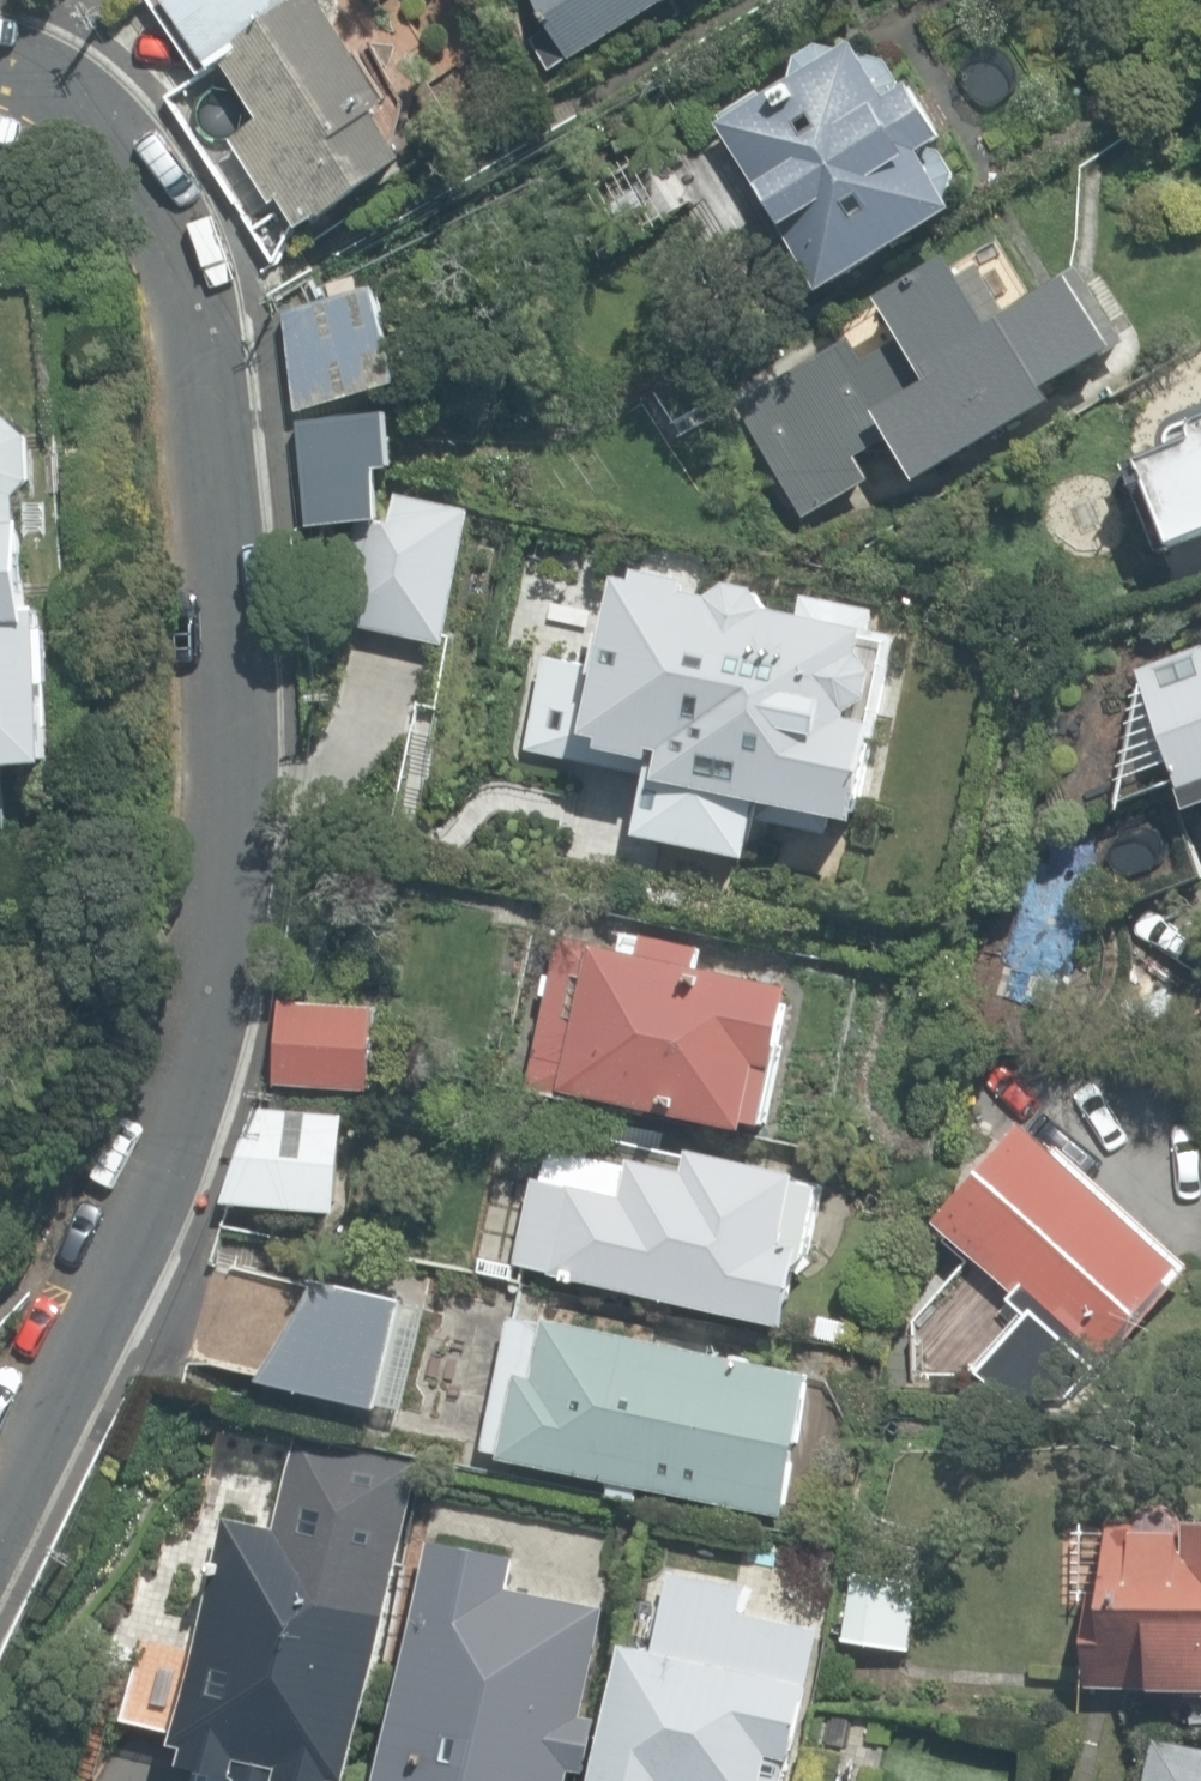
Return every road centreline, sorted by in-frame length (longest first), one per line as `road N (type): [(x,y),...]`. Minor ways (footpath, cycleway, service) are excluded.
road 1 (residential): [(0,85),(73,127),(146,224),(194,350),(227,636),(224,868),(175,1096),(0,1501)]

